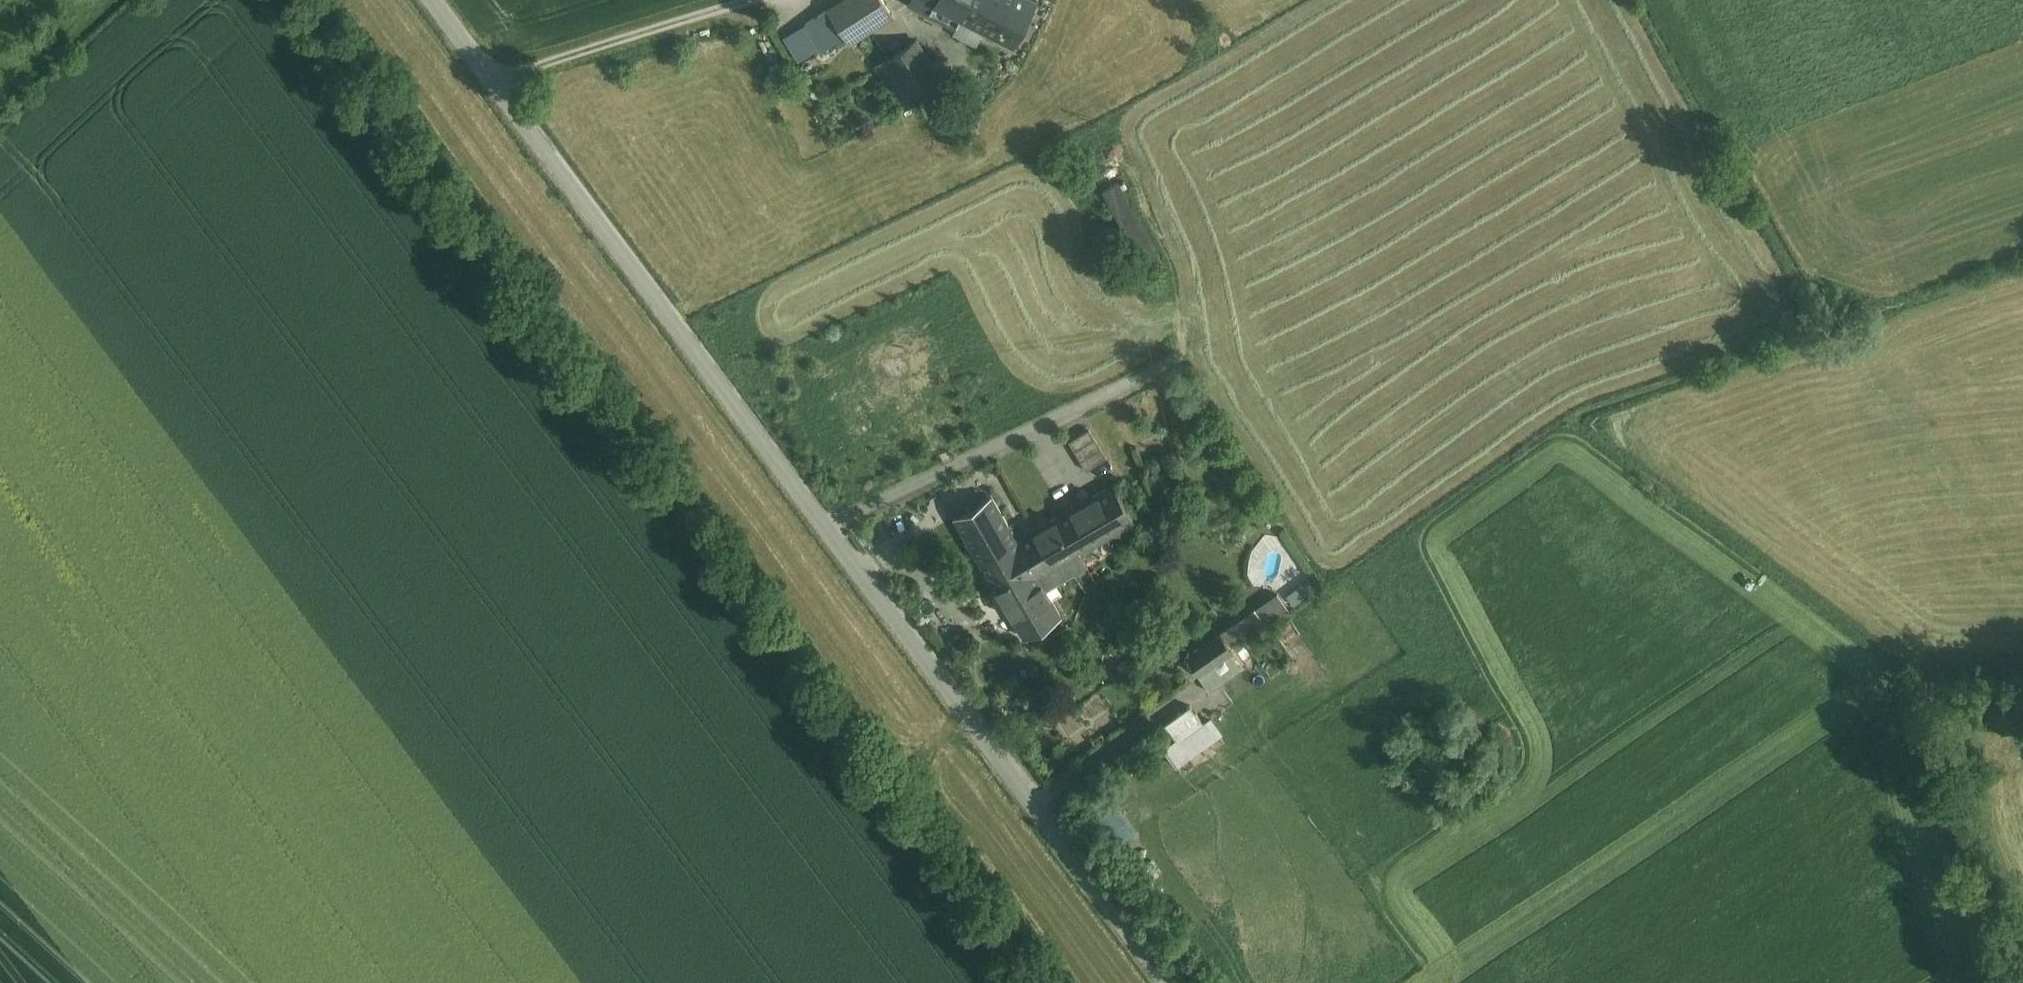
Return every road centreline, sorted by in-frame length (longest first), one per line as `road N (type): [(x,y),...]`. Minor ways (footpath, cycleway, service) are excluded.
road 1 (unclassified): [(434,0),(1170,982)]

